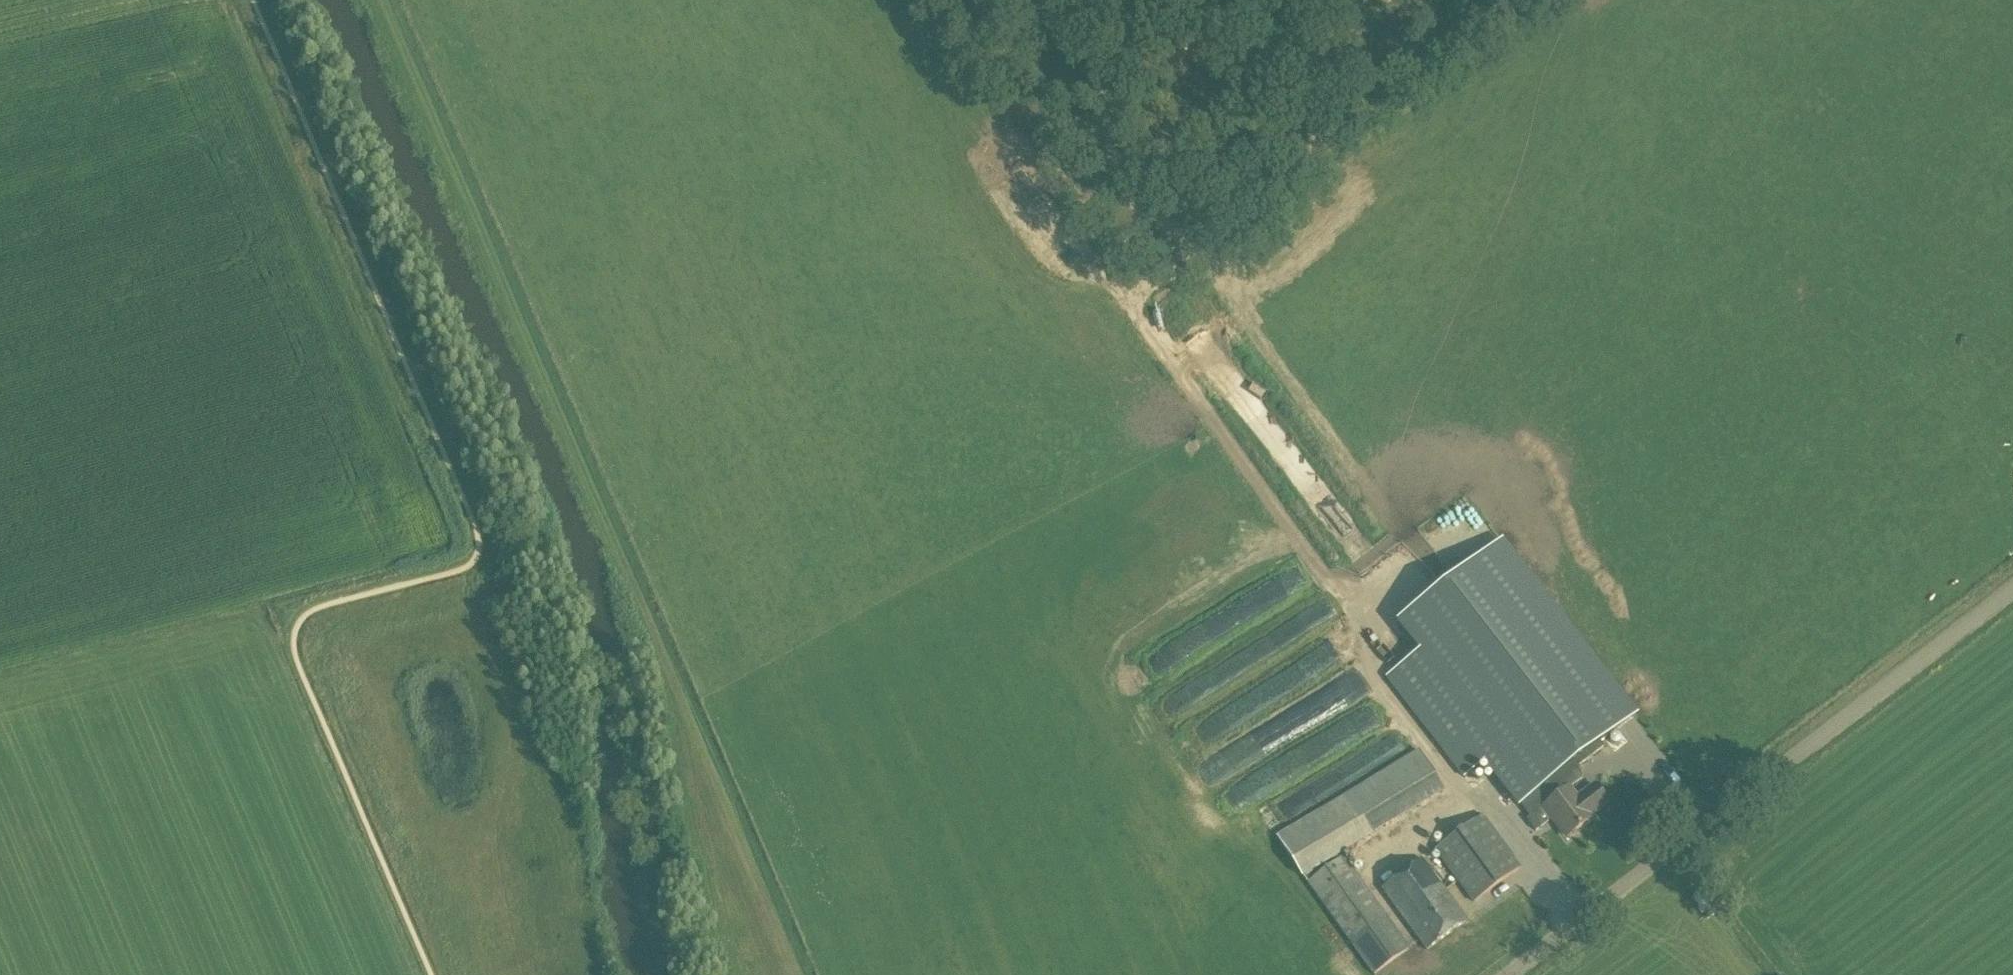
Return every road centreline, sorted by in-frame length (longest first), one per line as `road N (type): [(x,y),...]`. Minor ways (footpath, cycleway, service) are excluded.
road 1 (track): [(795,974),(381,0)]
road 2 (unclassified): [(1511,974),(2012,592)]

